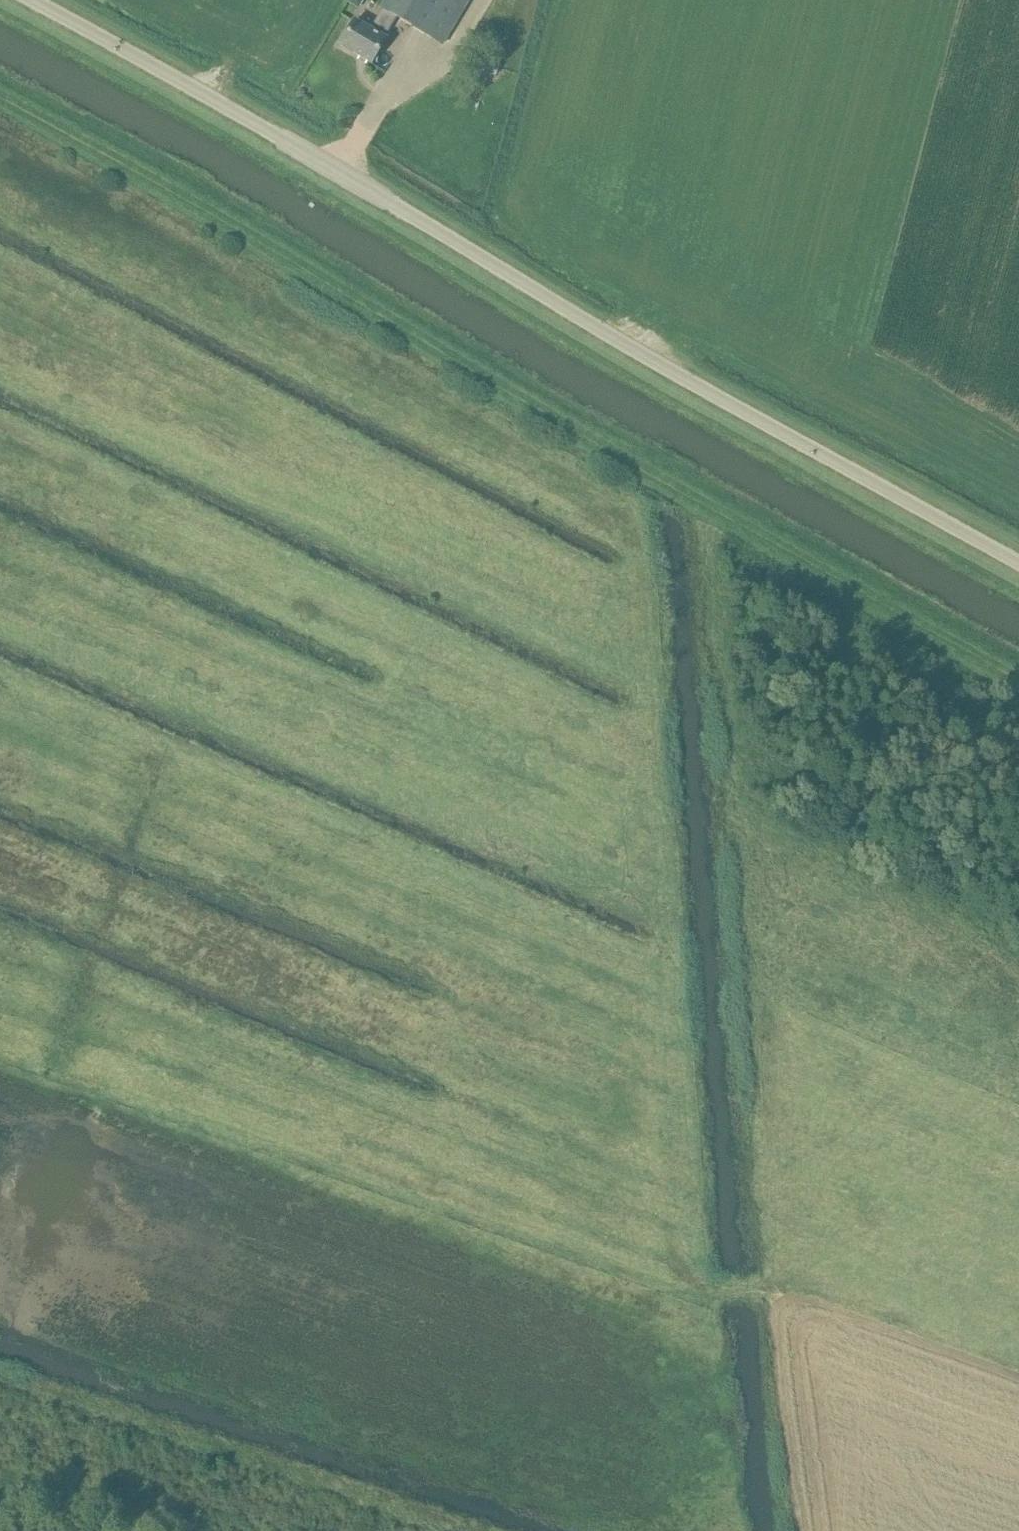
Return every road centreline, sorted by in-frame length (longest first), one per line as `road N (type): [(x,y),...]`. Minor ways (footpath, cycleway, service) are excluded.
road 1 (unclassified): [(1018,562),(33,0)]

